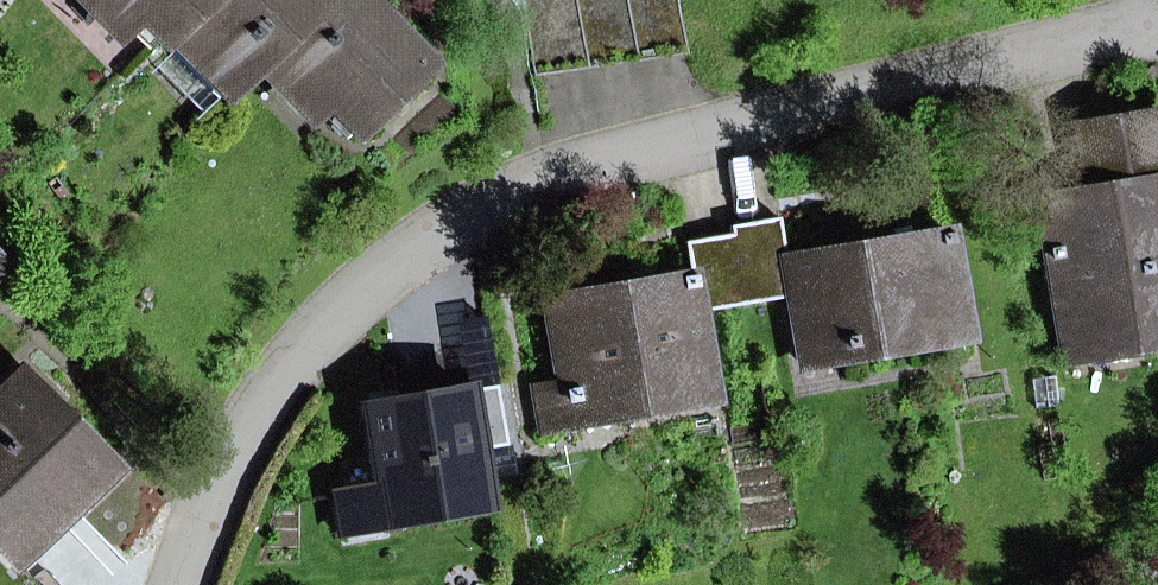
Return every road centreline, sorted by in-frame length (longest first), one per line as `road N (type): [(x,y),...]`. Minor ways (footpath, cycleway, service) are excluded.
road 1 (residential): [(1157,25),(546,180),(428,237),(272,394),(200,509),(173,584)]

